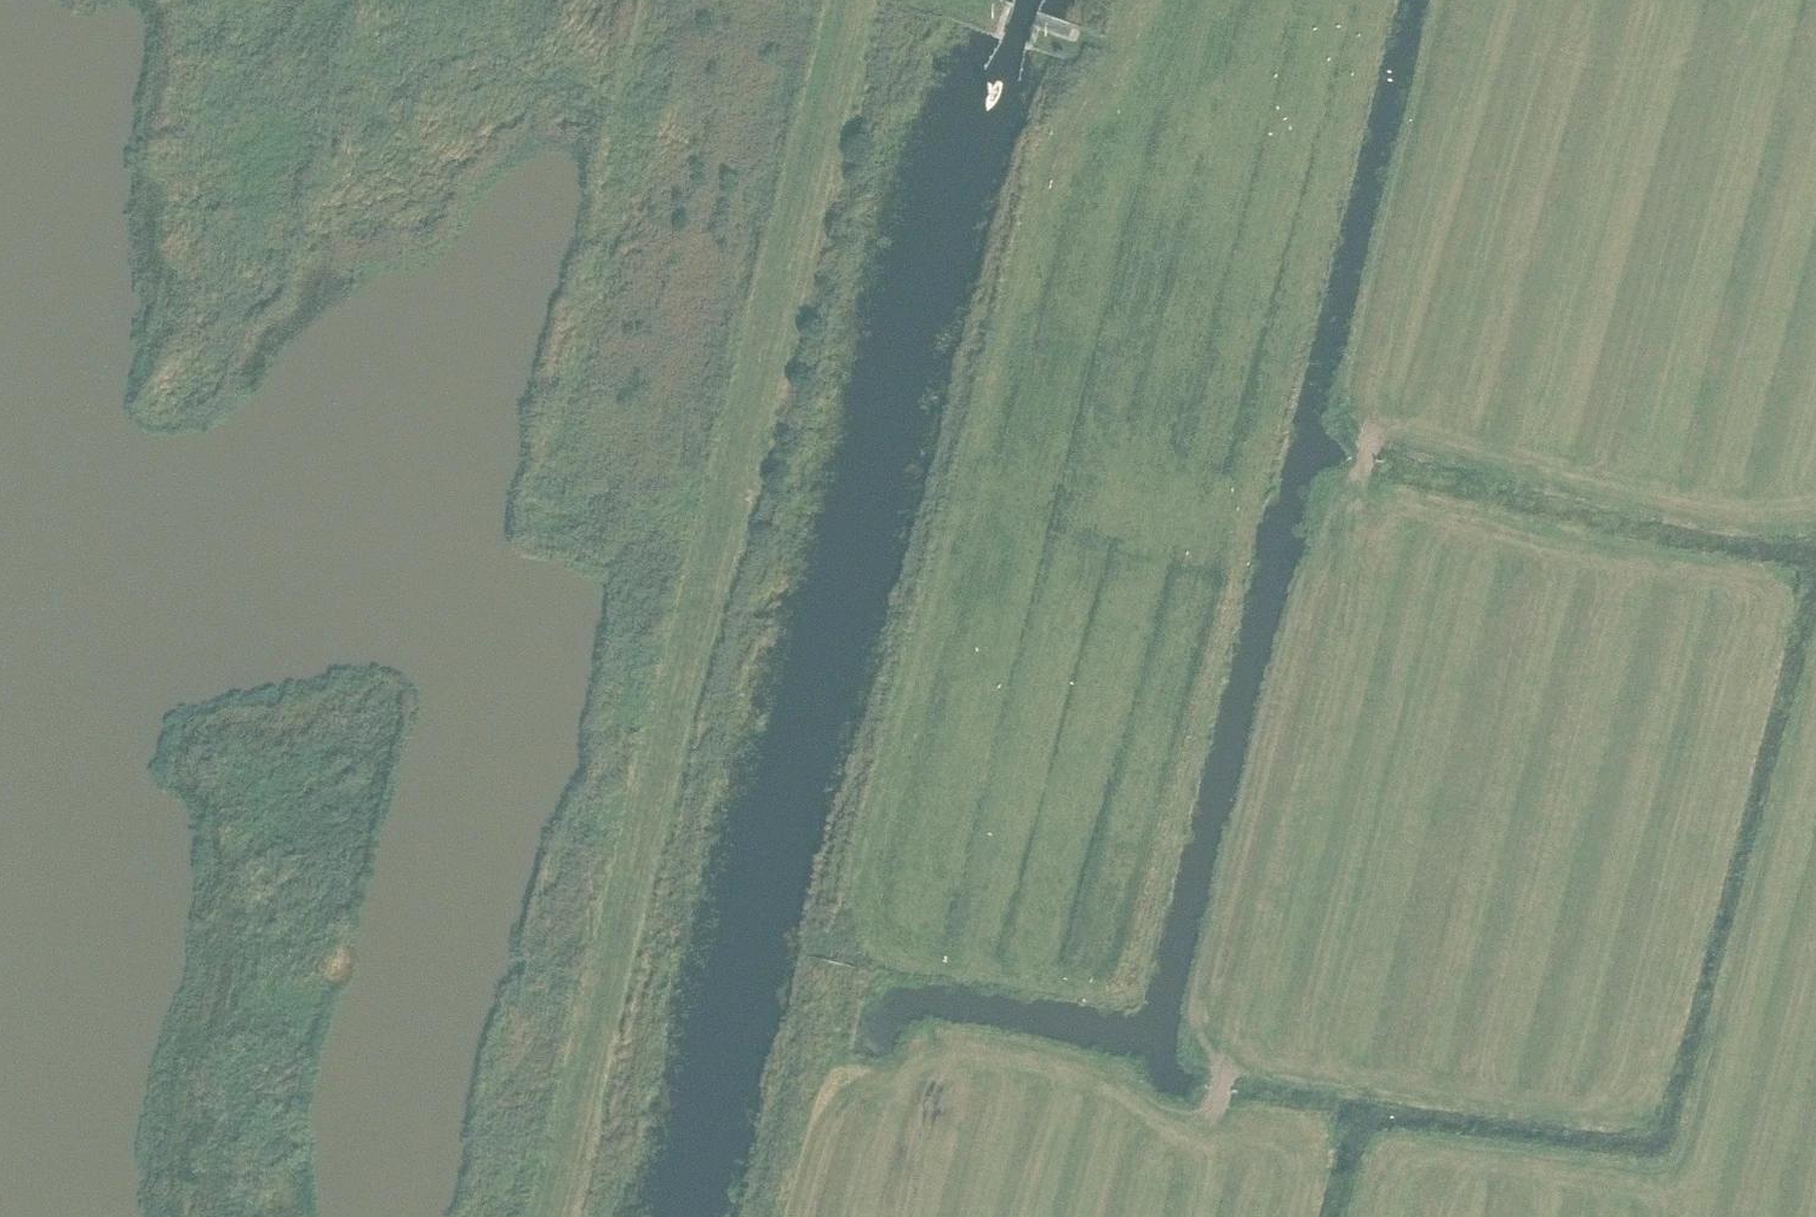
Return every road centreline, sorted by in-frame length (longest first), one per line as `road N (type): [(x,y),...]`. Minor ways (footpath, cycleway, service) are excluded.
road 1 (track): [(853,0),(558,1216)]

